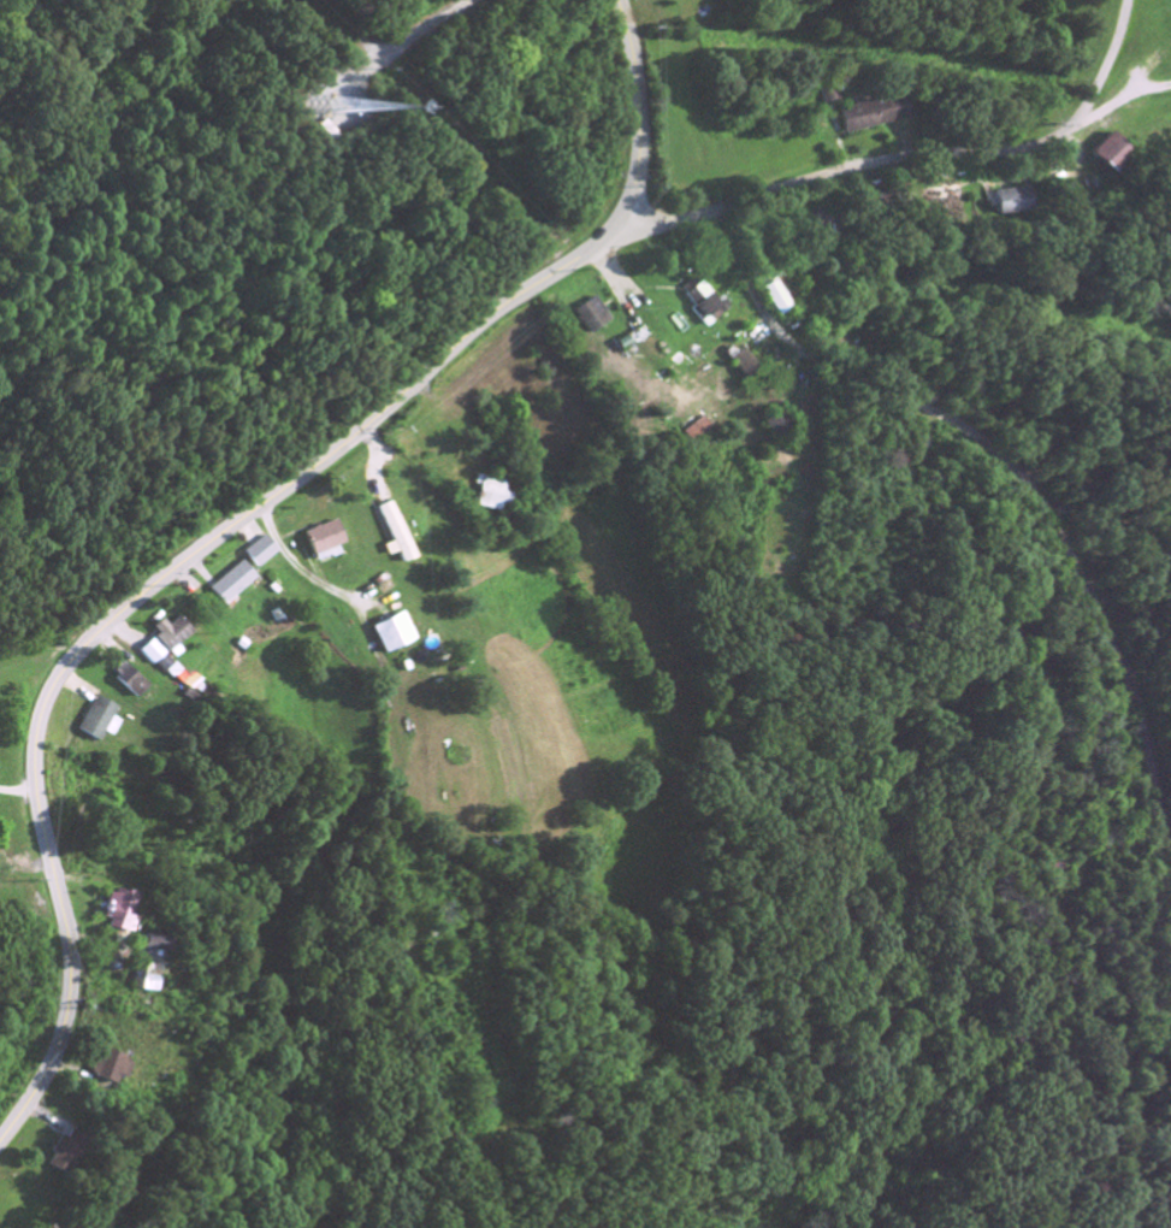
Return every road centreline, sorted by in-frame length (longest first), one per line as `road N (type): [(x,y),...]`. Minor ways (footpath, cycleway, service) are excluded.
road 1 (secondary): [(0,1140),(45,1074),(67,996),(64,928),(34,797),(34,746),(47,701),(110,624),(347,445),(479,327),(593,250),(621,220),(635,182),(639,134),(616,0)]
road 2 (residential): [(1170,836),(1154,822),(1142,791),(1120,662),(1059,537),(1019,477),(935,409),(817,361),(776,330),(712,211)]
road 3 (residential): [(605,240),(905,158),(1047,146),(1086,102),(1119,40),(1128,0)]
road 4 (residential): [(1121,1227),(1147,1167),(1170,994)]

